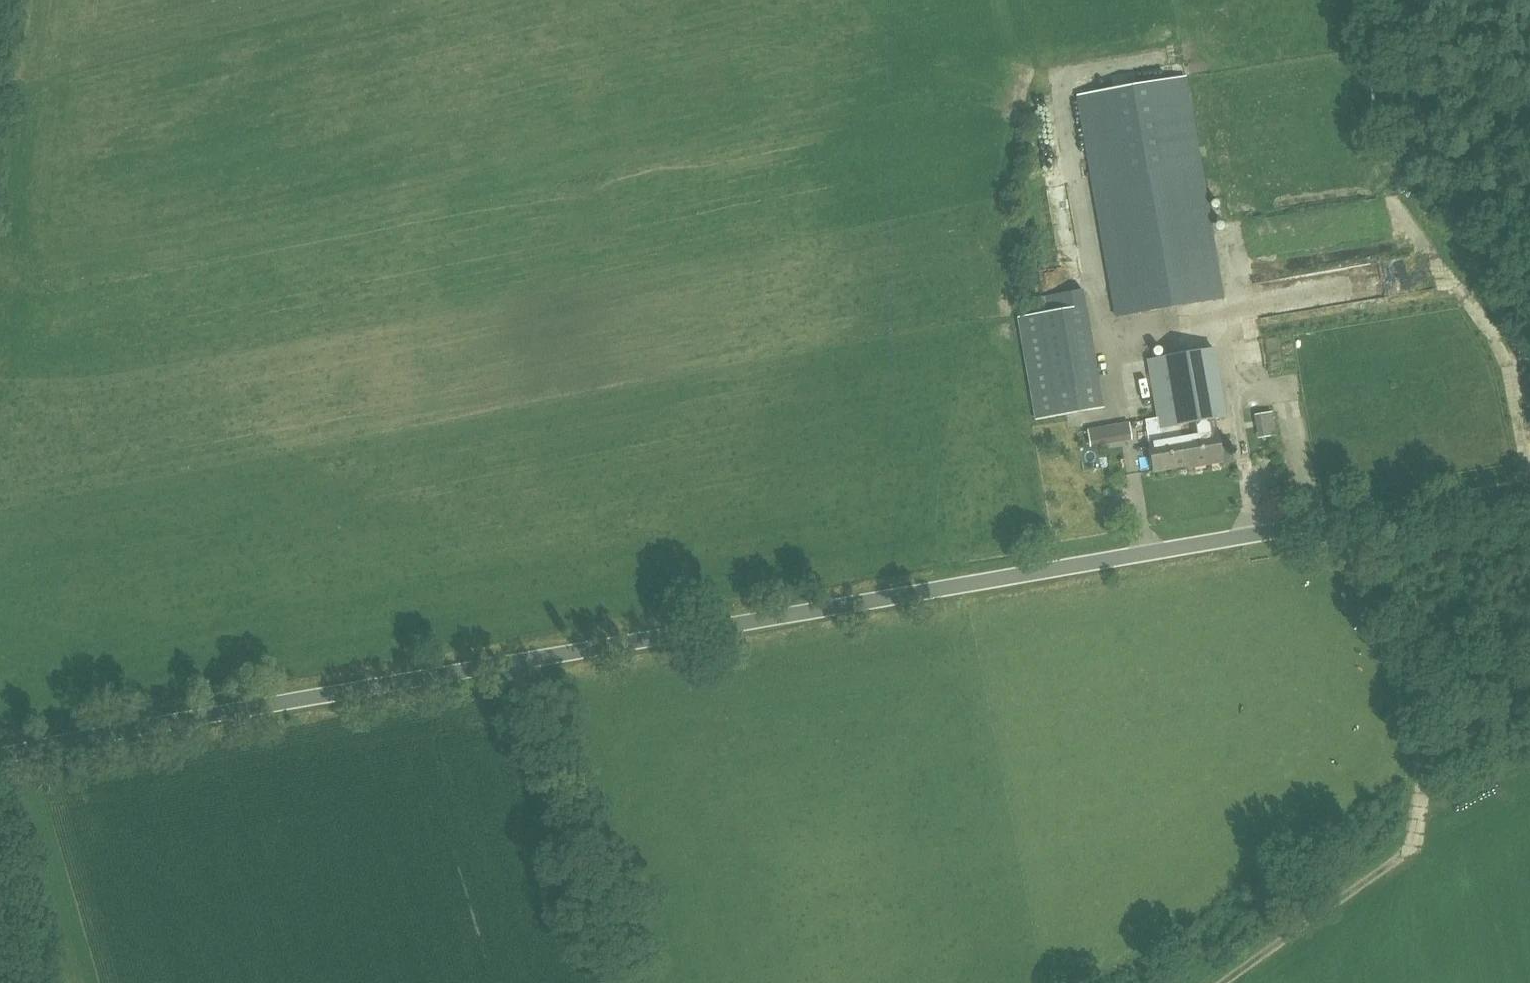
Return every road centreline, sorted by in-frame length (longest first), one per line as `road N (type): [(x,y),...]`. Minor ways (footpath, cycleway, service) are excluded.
road 1 (unclassified): [(0,762),(513,663),(1529,490)]

